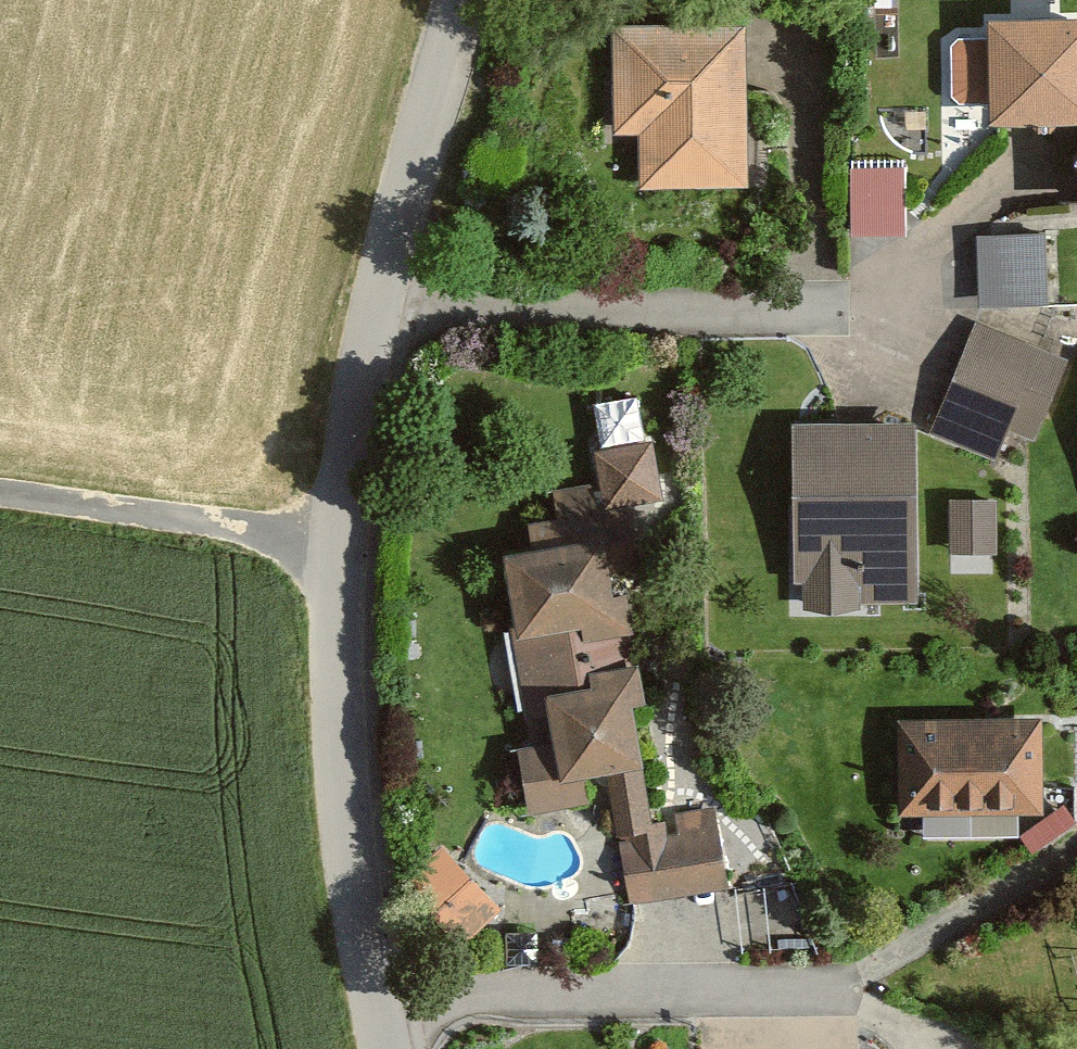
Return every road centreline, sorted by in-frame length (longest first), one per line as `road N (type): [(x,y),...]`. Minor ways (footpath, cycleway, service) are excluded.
road 1 (residential): [(335,545),(375,312),(455,0)]
road 2 (residential): [(389,1048),(345,777),(335,545)]
road 3 (unclassified): [(0,494),(335,545)]

